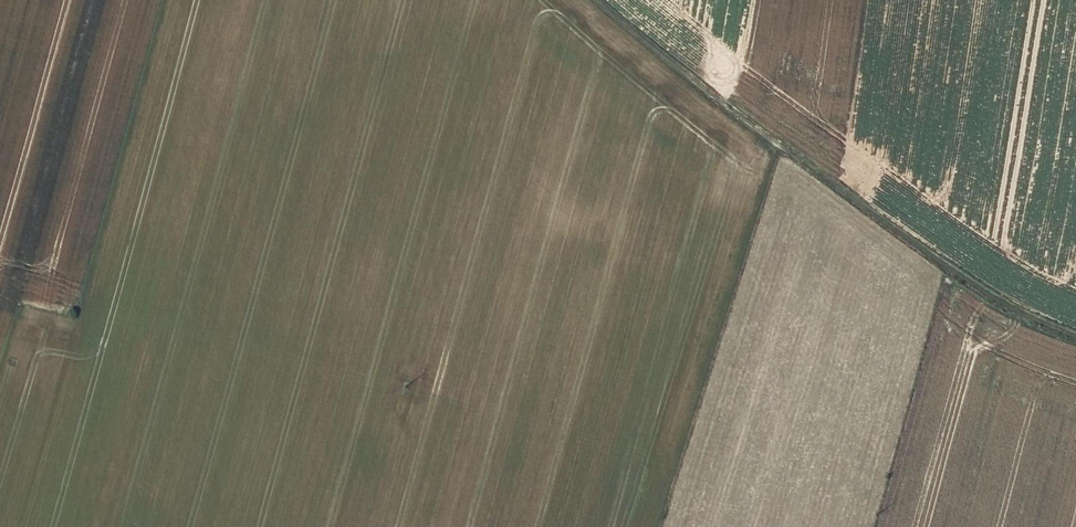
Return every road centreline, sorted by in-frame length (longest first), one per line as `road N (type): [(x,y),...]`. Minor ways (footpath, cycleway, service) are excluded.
road 1 (track): [(1075,334),(990,298),(909,241),(782,151),(603,0)]

